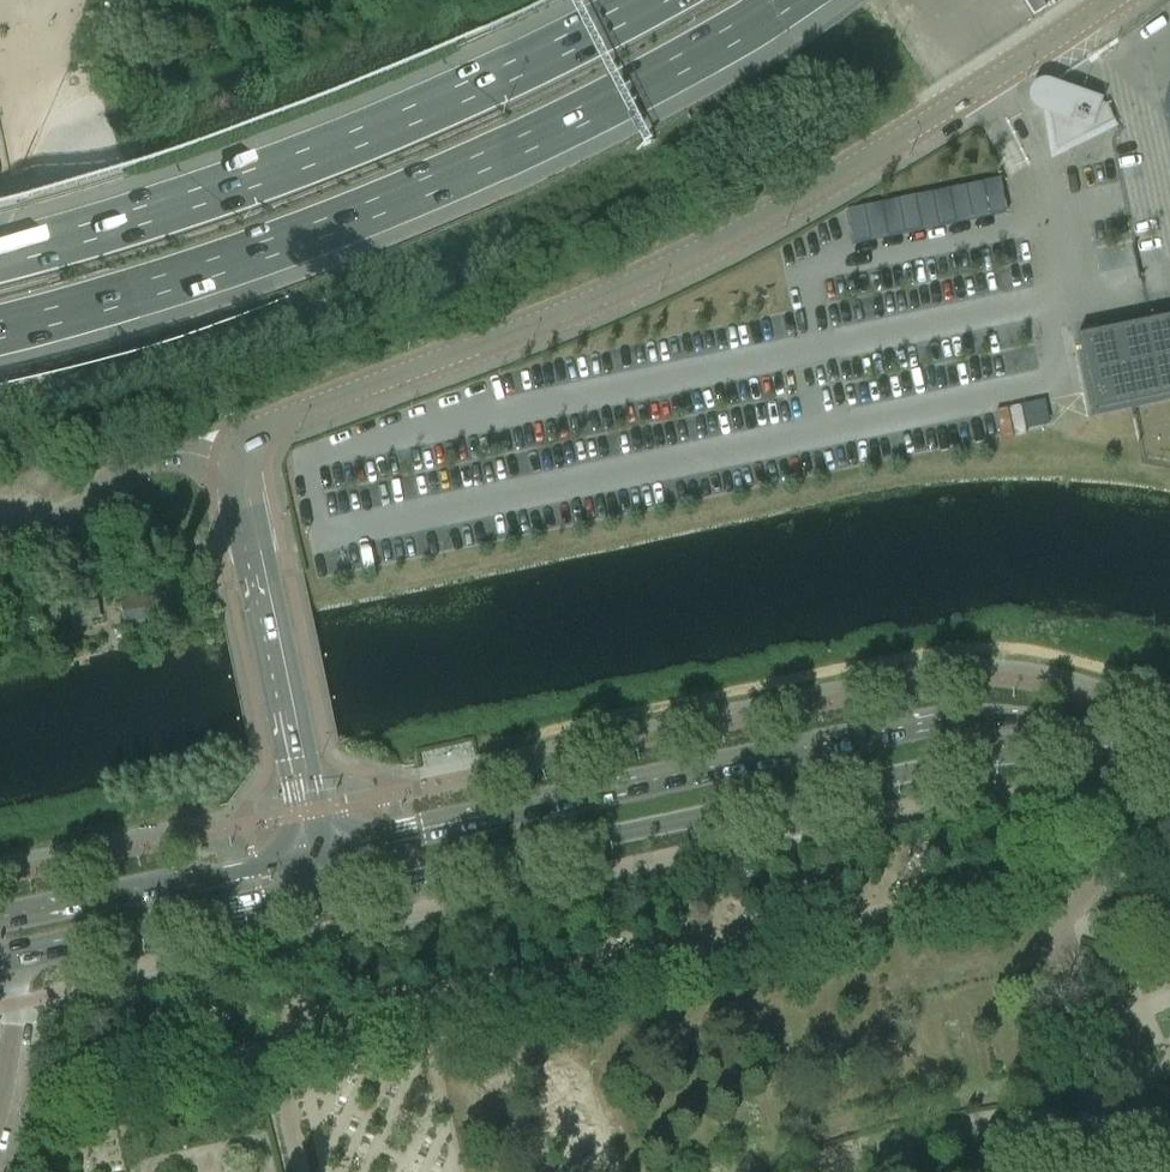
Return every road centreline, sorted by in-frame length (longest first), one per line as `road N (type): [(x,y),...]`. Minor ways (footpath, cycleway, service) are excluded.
road 1 (tertiary): [(239,471),(243,448),(262,425),(566,309),(732,232),(1112,0)]
road 2 (secondary): [(1169,758),(1034,719),(945,719),(317,854)]
road 3 (secondary): [(325,889),(984,756),(1080,756),(1169,783)]
road 4 (motorway): [(0,331),(176,283),(376,211),(650,80),(785,0)]
road 5 (motorway): [(648,0),(369,137),(164,216),(0,258)]
road 6 (tertiary): [(317,854),(239,471)]
road 7 (secondary): [(5,958),(325,889)]
road 8 (secondary): [(317,854),(0,919)]
road 9 (residential): [(239,471),(195,453),(161,453),(126,468),(70,521),(0,527)]
road 10 (unclassified): [(5,958),(14,1003),(0,1101)]

